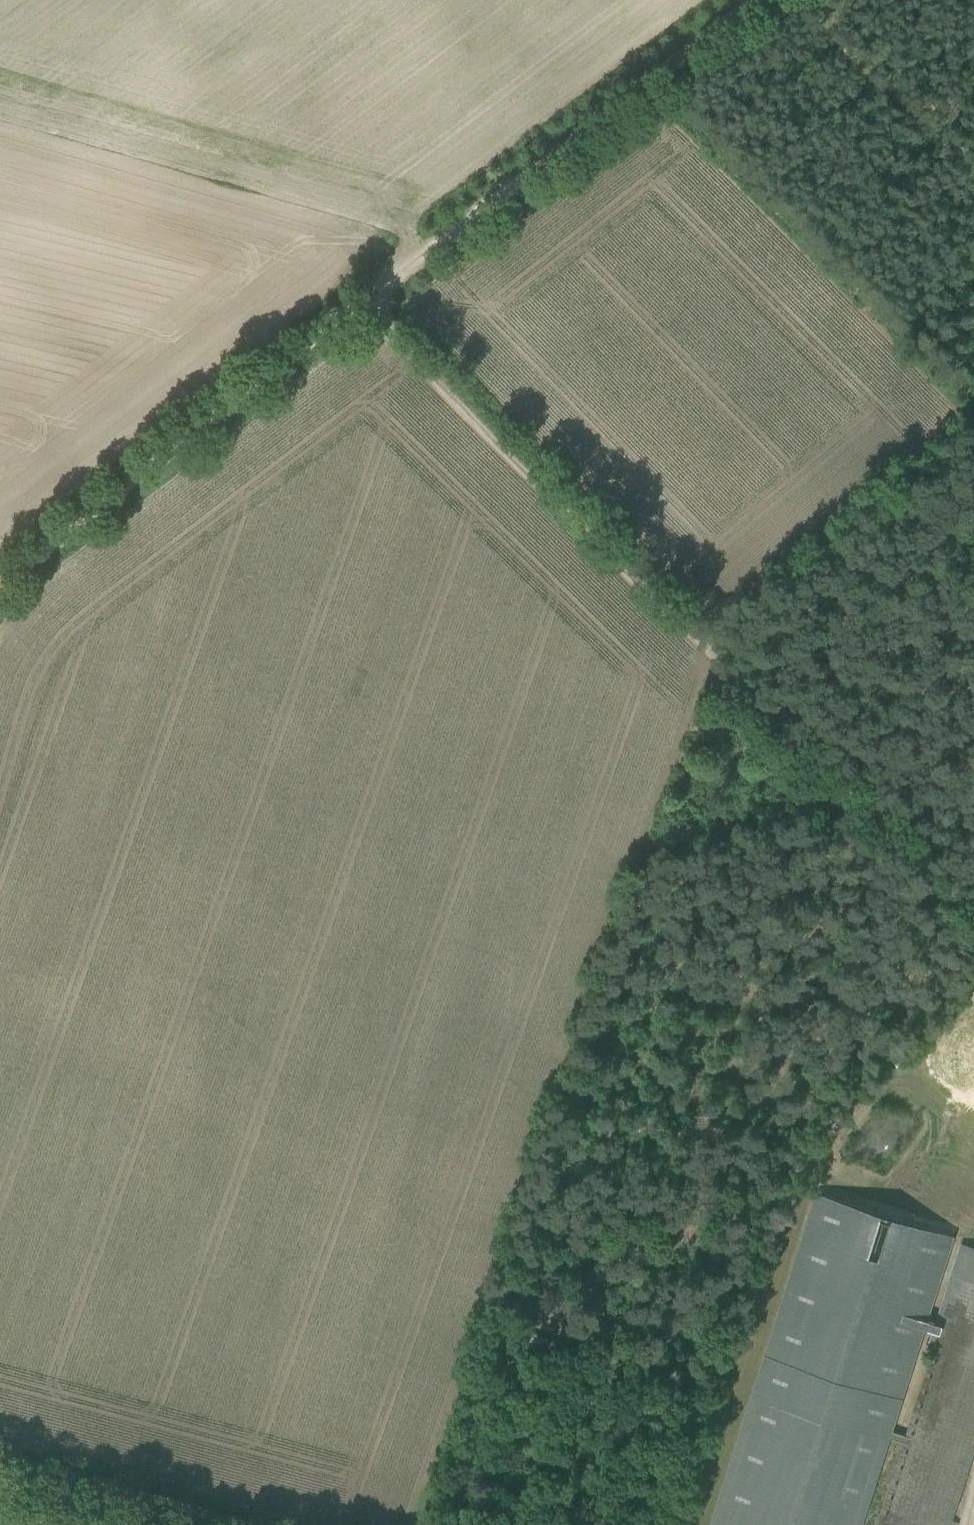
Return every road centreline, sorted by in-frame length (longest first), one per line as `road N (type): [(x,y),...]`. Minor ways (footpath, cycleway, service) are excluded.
road 1 (track): [(751,0),(0,581)]
road 2 (track): [(973,917),(526,477),(360,301)]
road 3 (tertiary): [(159,1524),(0,1483)]

